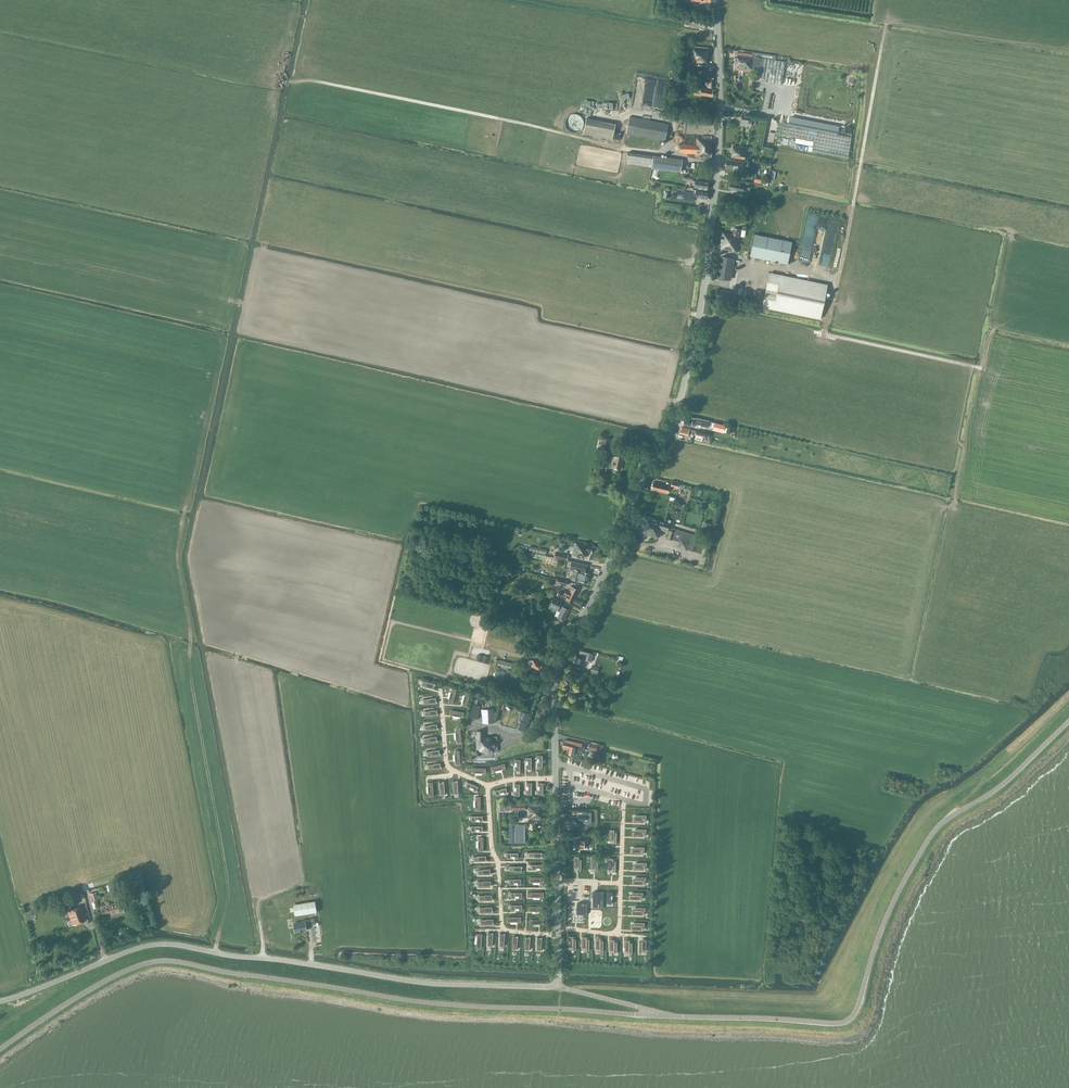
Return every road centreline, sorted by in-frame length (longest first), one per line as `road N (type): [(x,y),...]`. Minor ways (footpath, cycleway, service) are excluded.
road 1 (tertiary): [(557,987),(555,686),(685,383),(720,138),(717,0)]
road 2 (tertiary): [(0,1049),(106,980),(160,961),(442,1003),(664,1016)]
road 3 (track): [(234,302),(176,557),(191,632),(190,702),(226,899),(215,952)]
road 4 (track): [(1013,229),(995,325),(981,370),(972,368),(954,507),(664,442)]
road 5 (unclassified): [(0,1002),(164,944),(431,984),(557,987)]
road 6 (tertiary): [(664,1016),(851,1018),(888,914),(931,835),(997,790),(1068,722)]
road 7 (track): [(680,402),(168,293)]
road 8 (track): [(281,79),(718,163)]
road 9 (track): [(825,333),(886,21)]
road 10 (track): [(234,302),(295,0)]
road 11 (track): [(972,368),(825,333)]
road 12 (track): [(825,333),(700,315)]

